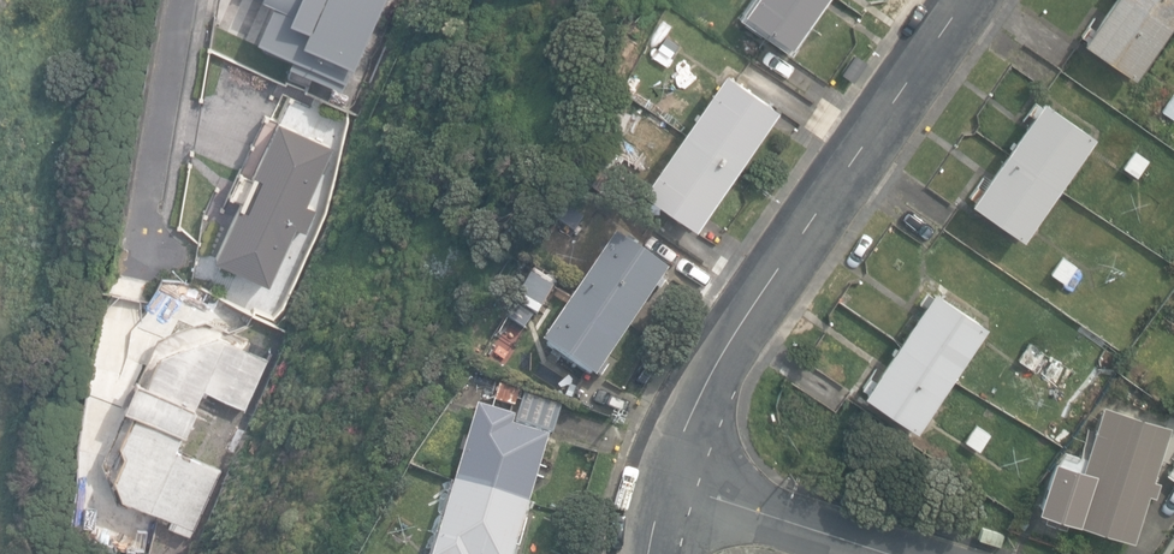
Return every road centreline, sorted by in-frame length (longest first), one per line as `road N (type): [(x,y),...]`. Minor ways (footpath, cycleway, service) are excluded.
road 1 (residential): [(965,0),(732,327),(659,474)]
road 2 (residential): [(903,553),(659,474)]
road 3 (residential): [(159,247),(191,0)]

